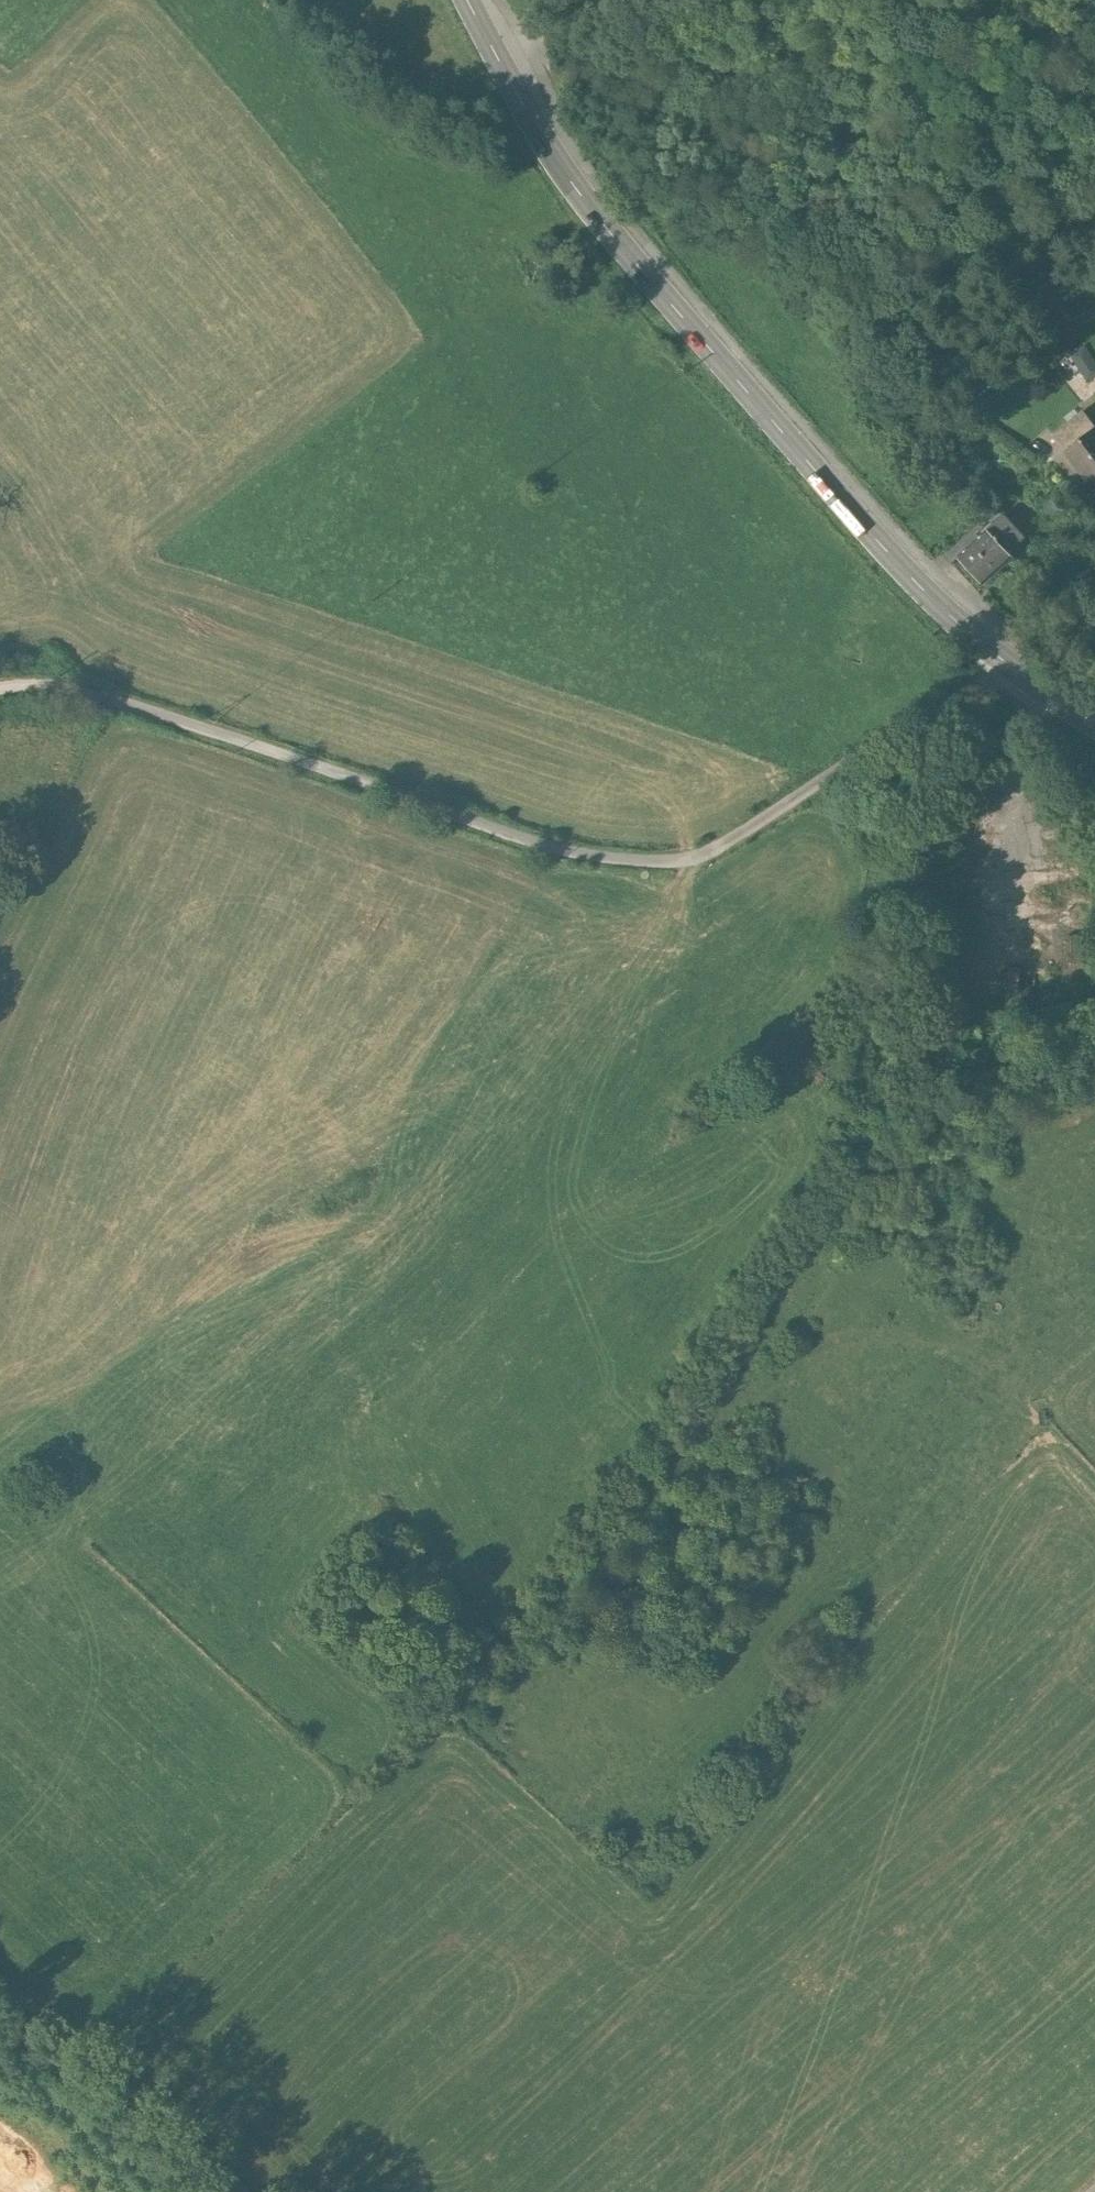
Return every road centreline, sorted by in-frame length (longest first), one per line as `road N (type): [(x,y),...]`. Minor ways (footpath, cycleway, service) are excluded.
road 1 (tertiary): [(1094,722),(1004,660),(846,502),(595,213),(497,56)]

